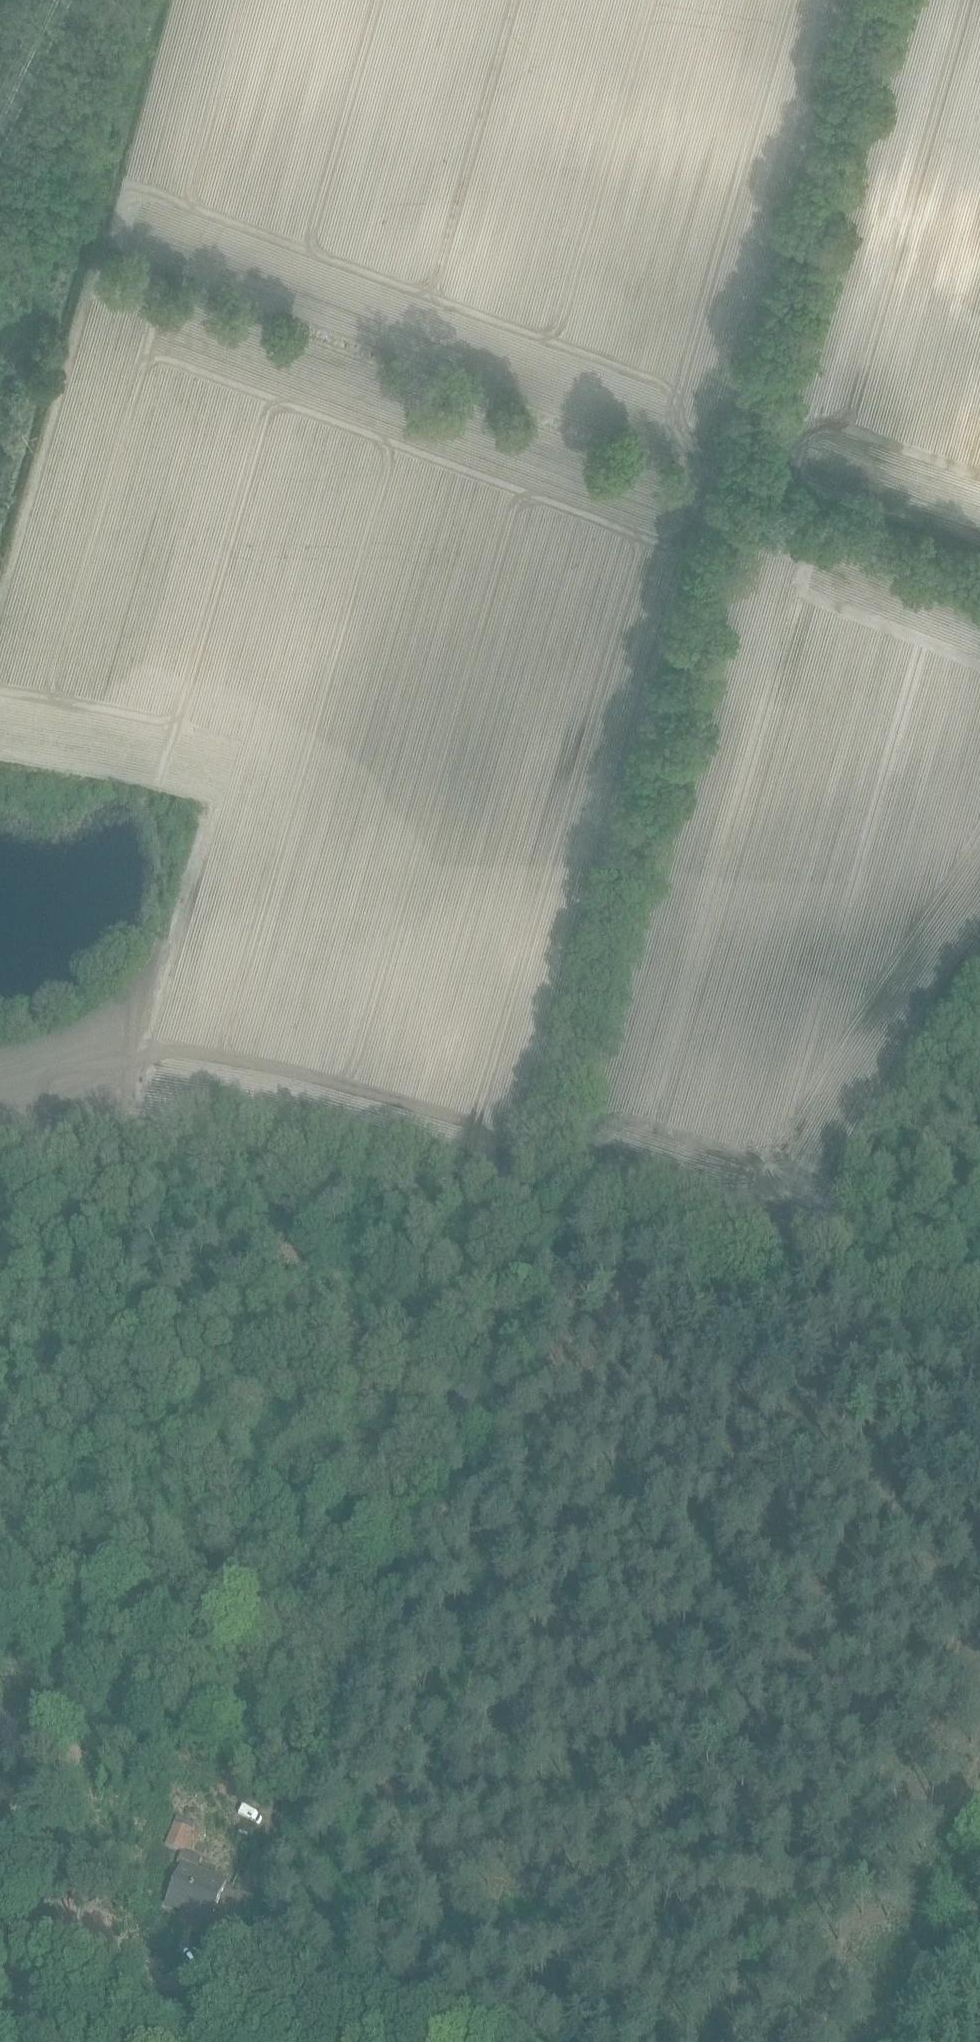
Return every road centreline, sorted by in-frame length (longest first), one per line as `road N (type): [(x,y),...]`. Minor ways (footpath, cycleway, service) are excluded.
road 1 (track): [(191,2004),(0,1933)]
road 2 (secondary): [(0,145),(69,0)]

